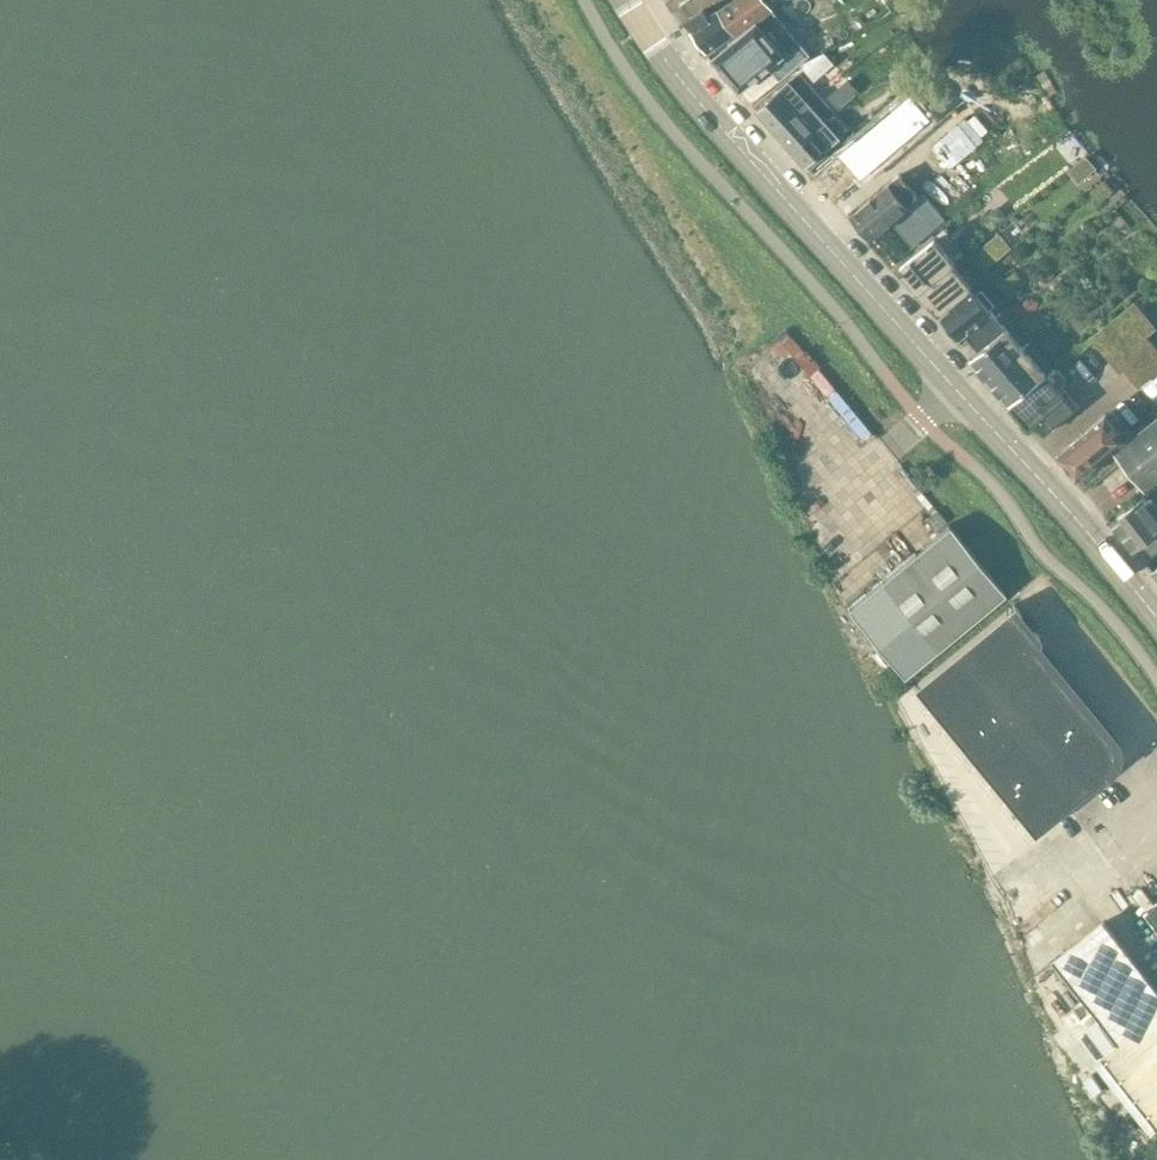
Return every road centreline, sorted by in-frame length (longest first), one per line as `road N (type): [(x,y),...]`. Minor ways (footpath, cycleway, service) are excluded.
road 1 (tertiary): [(1156,618),(721,128),(624,0)]

